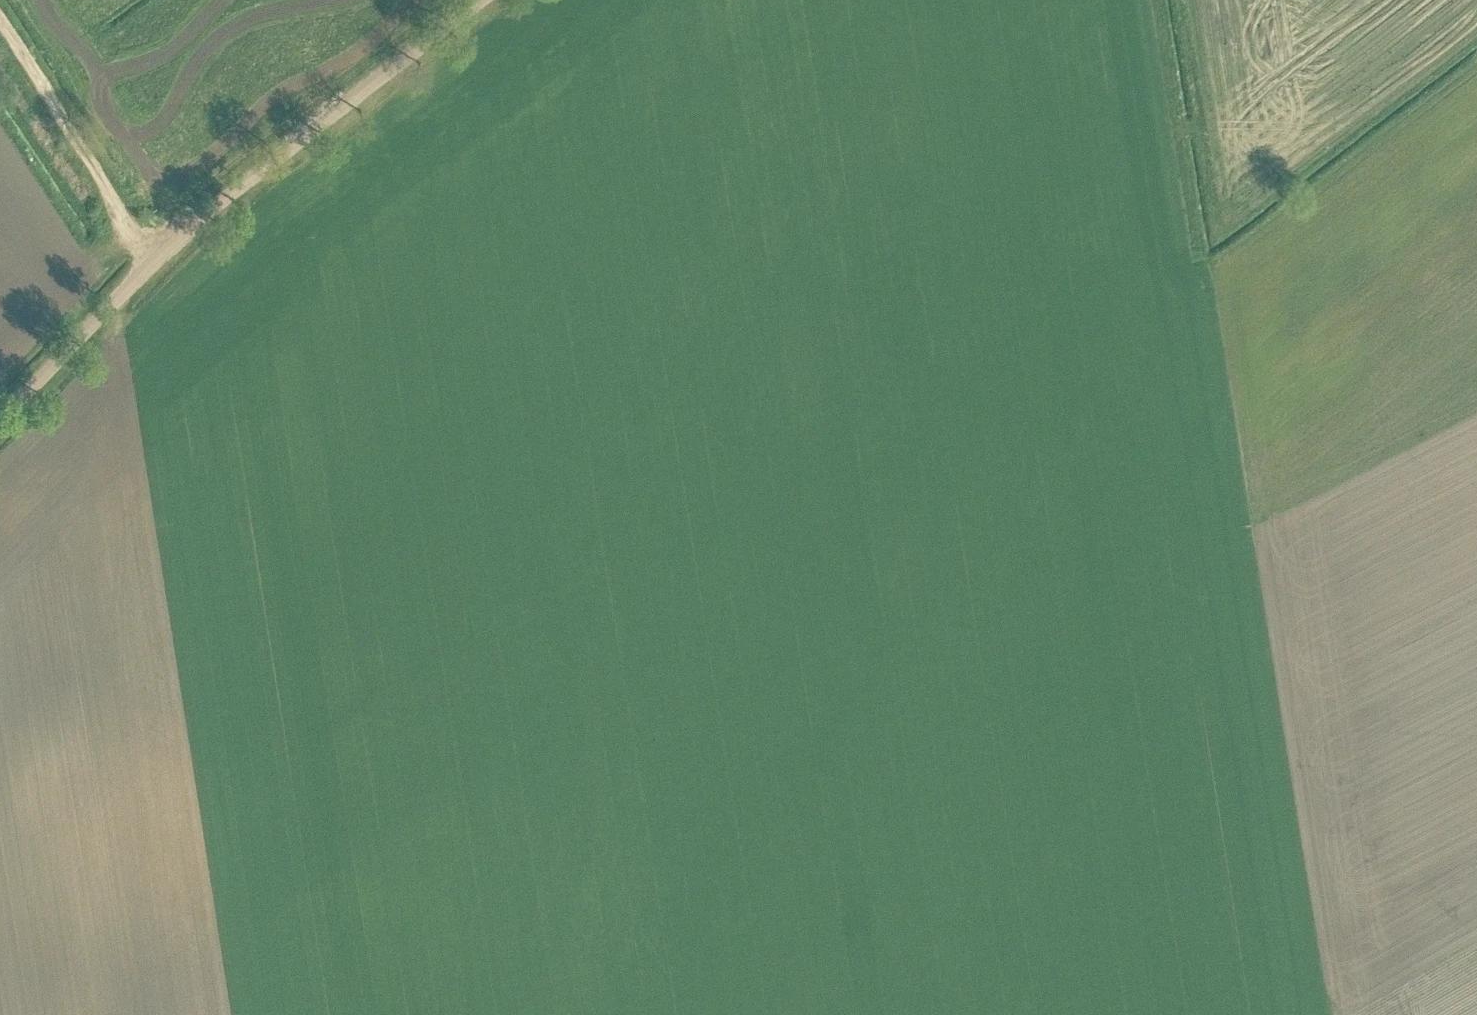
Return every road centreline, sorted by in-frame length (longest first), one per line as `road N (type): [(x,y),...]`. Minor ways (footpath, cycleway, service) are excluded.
road 1 (tertiary): [(0,422),(152,257),(479,0)]
road 2 (track): [(0,24),(152,257)]

